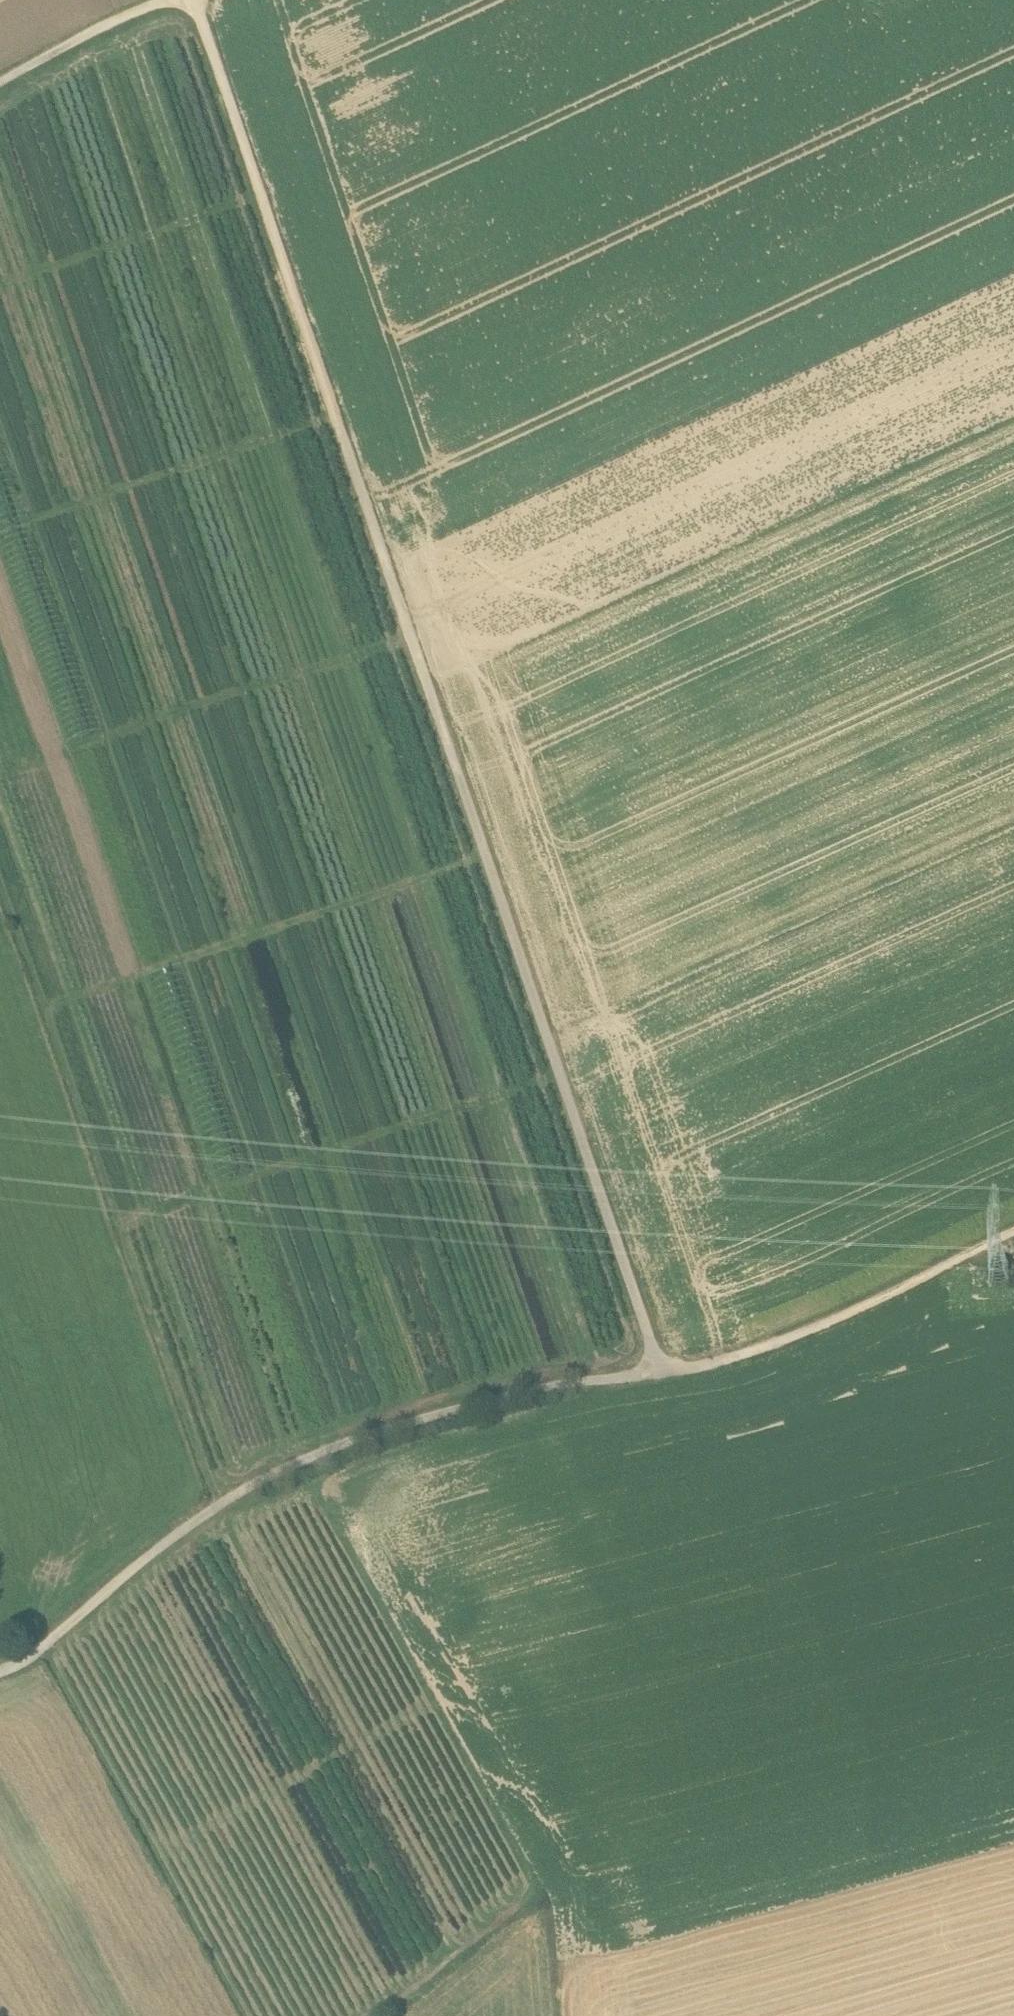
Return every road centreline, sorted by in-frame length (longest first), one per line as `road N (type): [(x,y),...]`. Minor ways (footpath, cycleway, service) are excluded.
road 1 (track): [(662,1372),(194,0)]
road 2 (track): [(1013,1229),(863,1303),(723,1359),(453,1409),(266,1475),(184,1529),(45,1647),(0,1669)]
road 3 (track): [(0,81),(166,0)]

